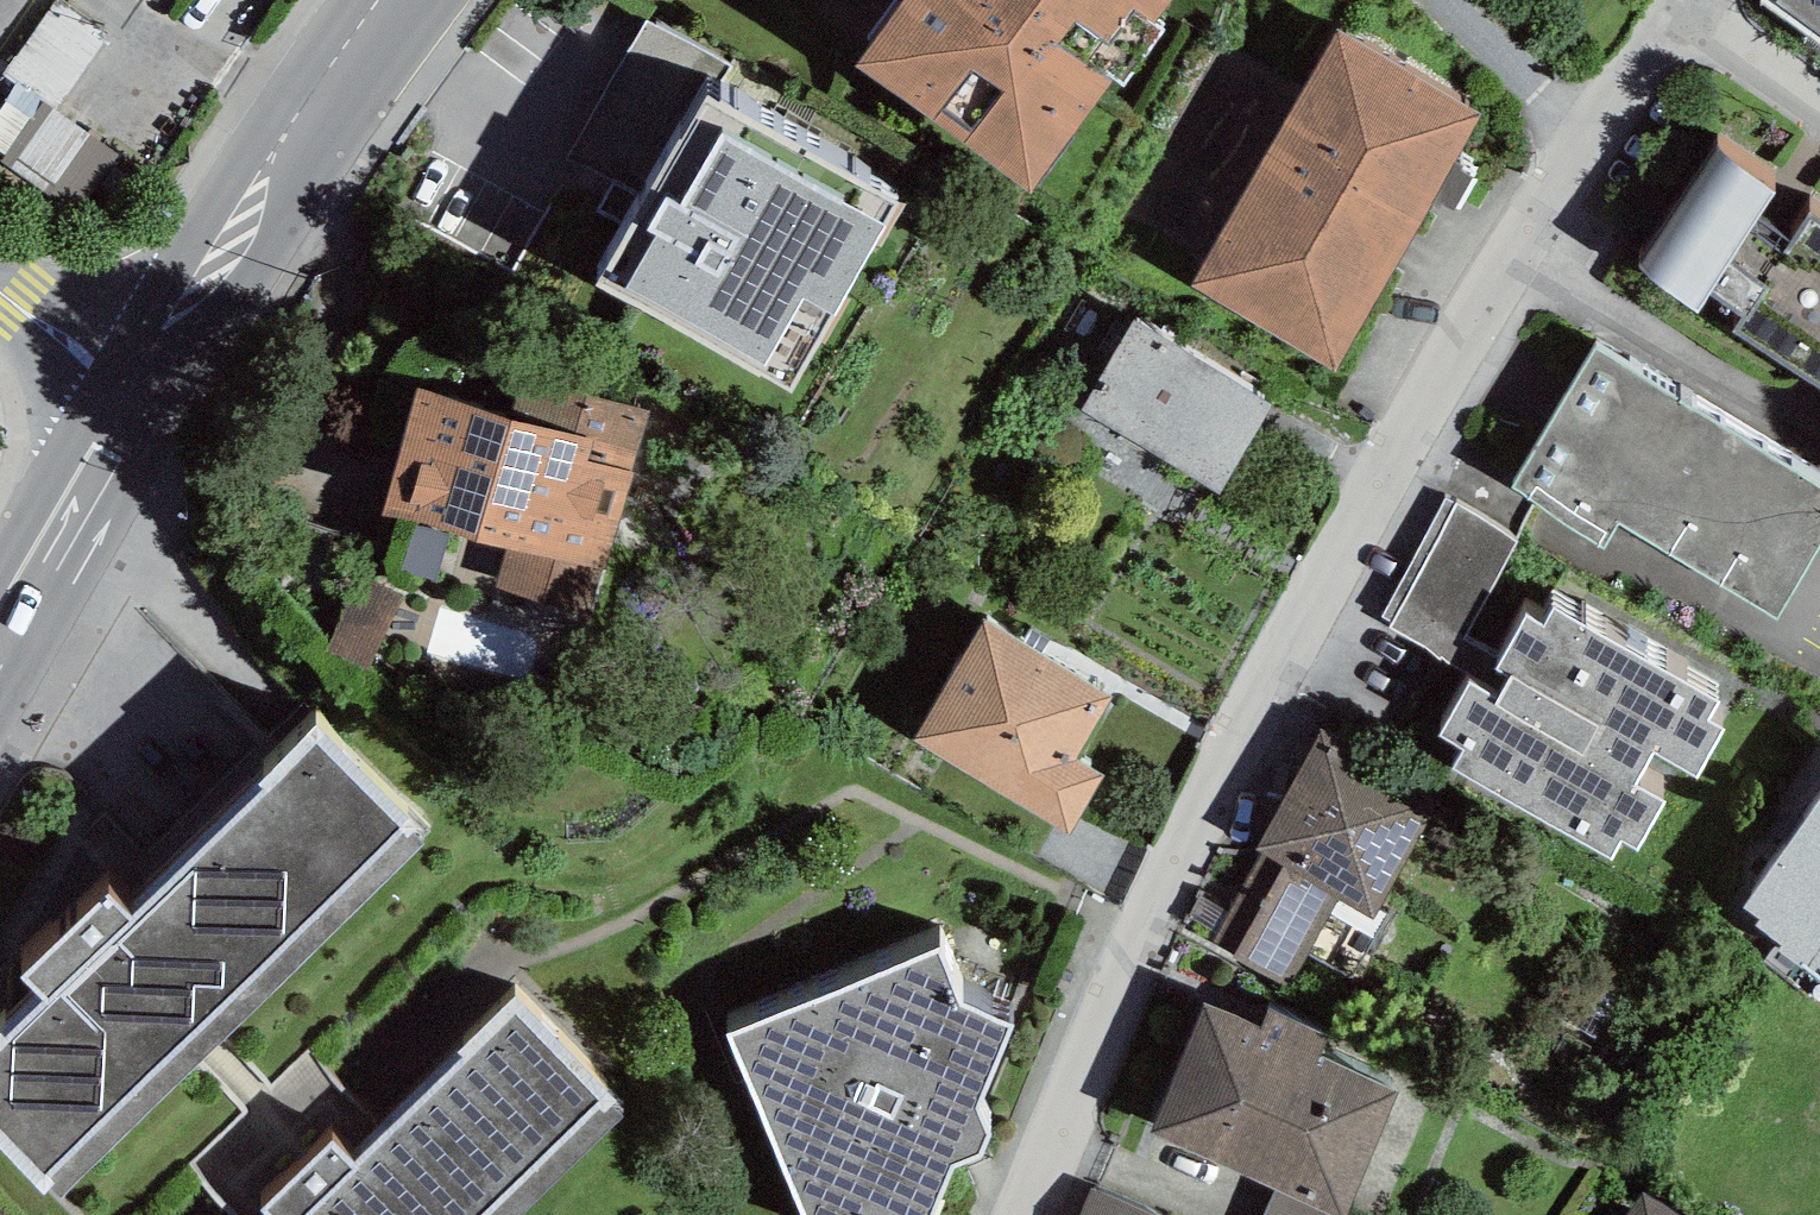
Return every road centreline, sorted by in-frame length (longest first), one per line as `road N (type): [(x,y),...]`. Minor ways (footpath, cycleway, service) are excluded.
road 1 (residential): [(1701,0),(1285,661),(1018,1214)]
road 2 (secondary): [(108,393),(382,0)]
road 3 (secondary): [(0,602),(108,393)]
road 4 (residential): [(108,393),(0,299)]

